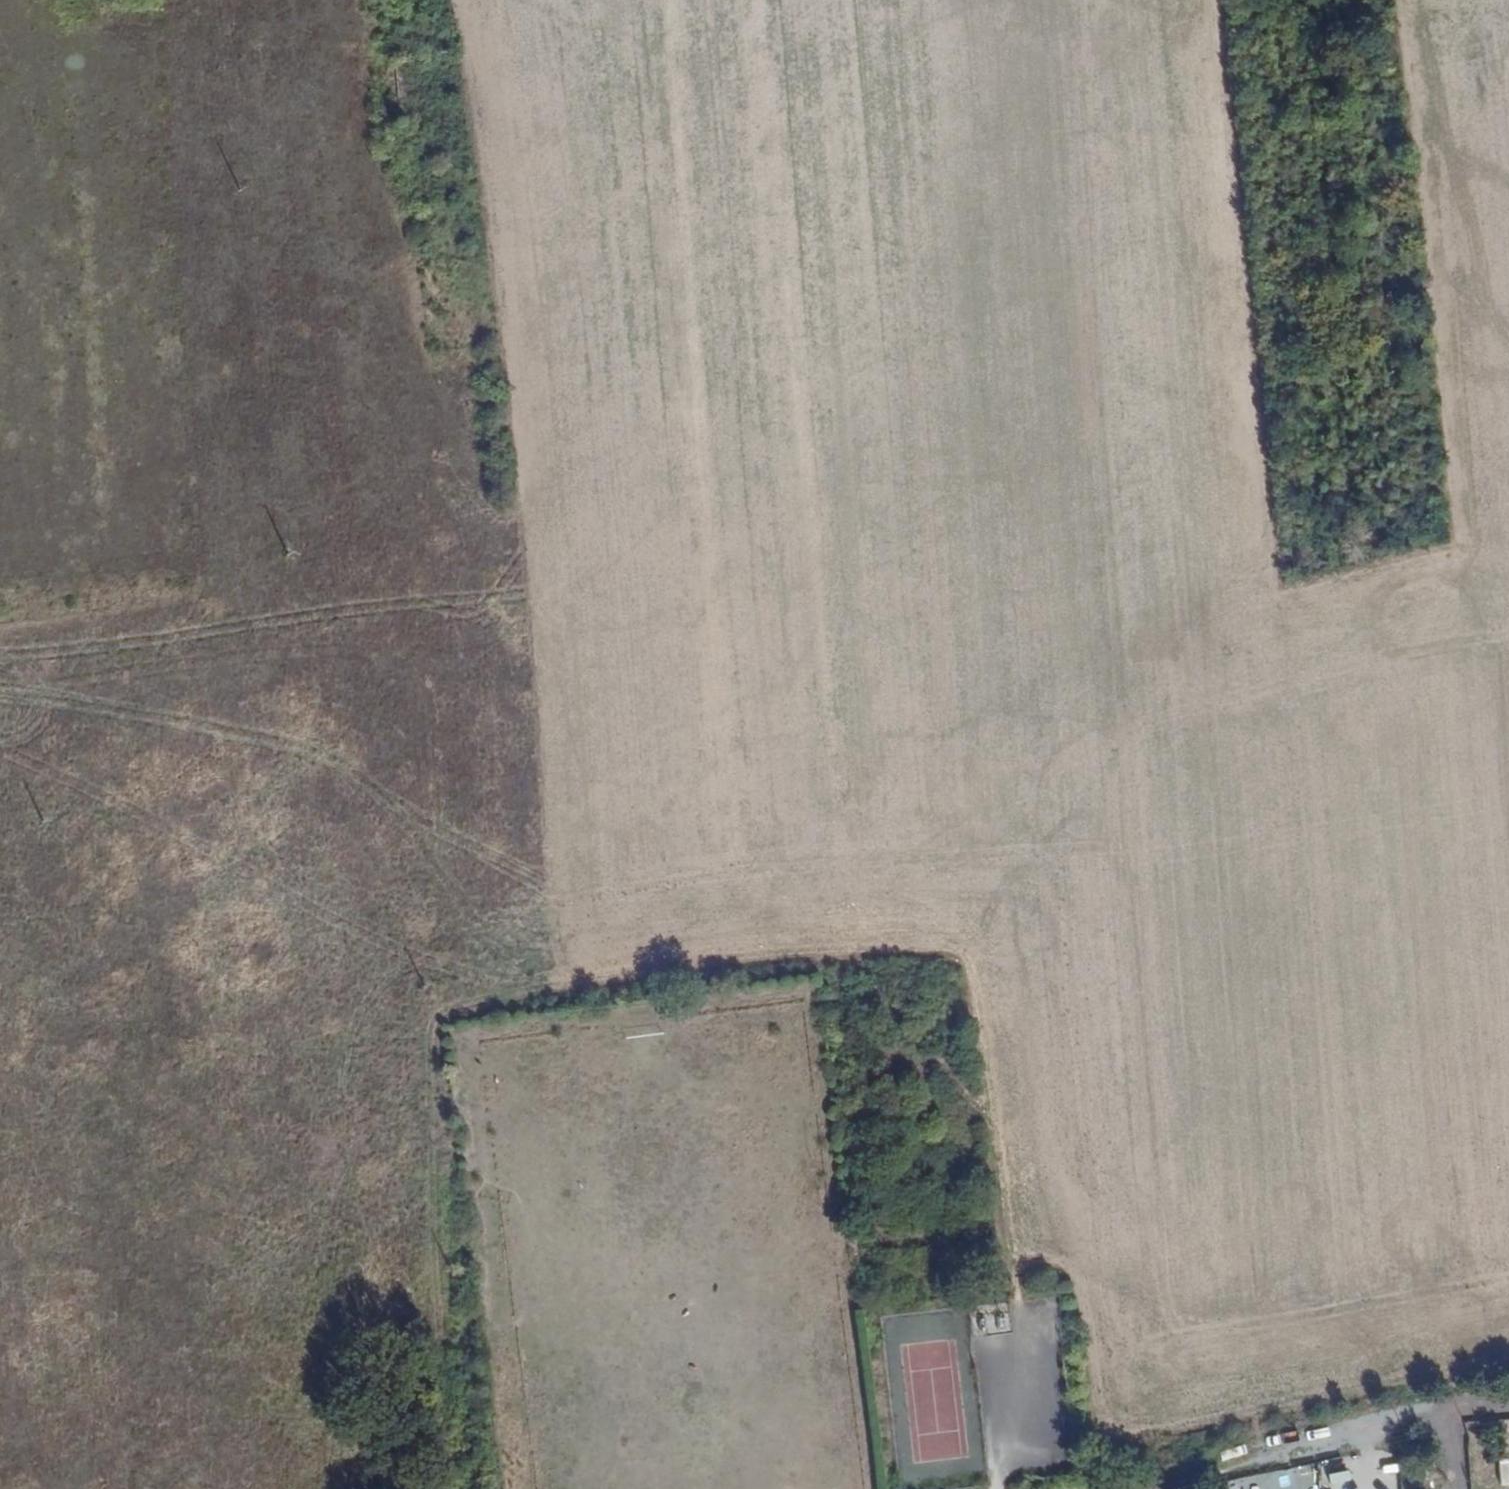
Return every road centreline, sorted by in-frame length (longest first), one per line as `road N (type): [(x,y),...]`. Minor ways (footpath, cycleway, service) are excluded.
road 1 (residential): [(1156,1488),(1418,1413),(1508,1409)]
road 2 (track): [(429,0),(456,168),(441,219),(443,261)]

